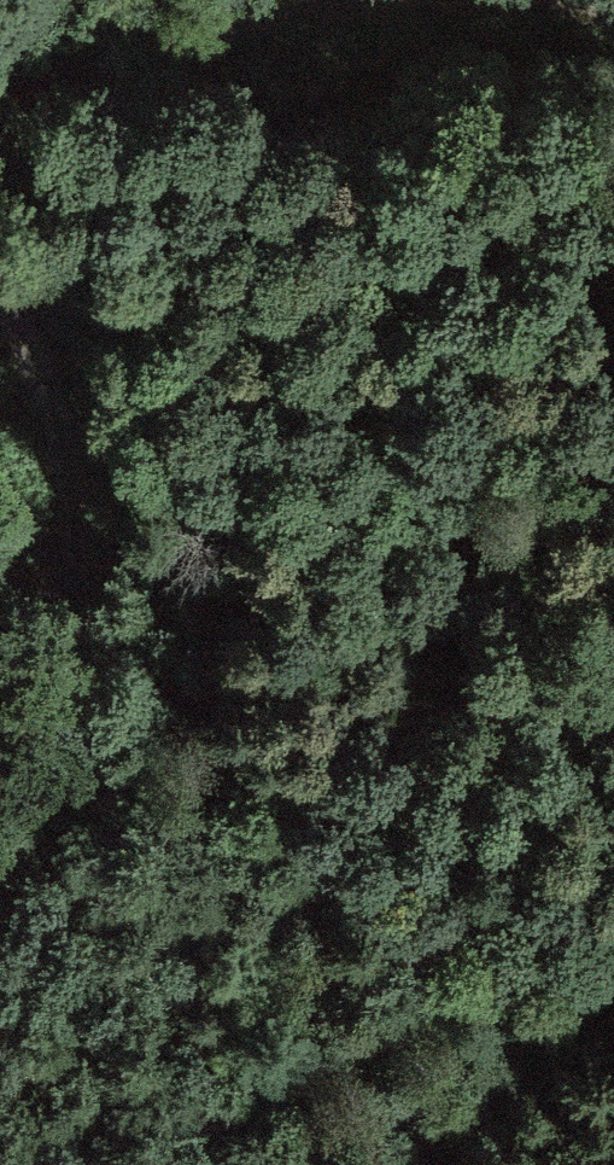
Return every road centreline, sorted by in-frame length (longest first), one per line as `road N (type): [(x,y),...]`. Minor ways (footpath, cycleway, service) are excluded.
road 1 (track): [(0,865),(97,640),(54,396),(0,321)]
road 2 (track): [(312,0),(0,60)]
road 3 (track): [(613,965),(437,1164)]

